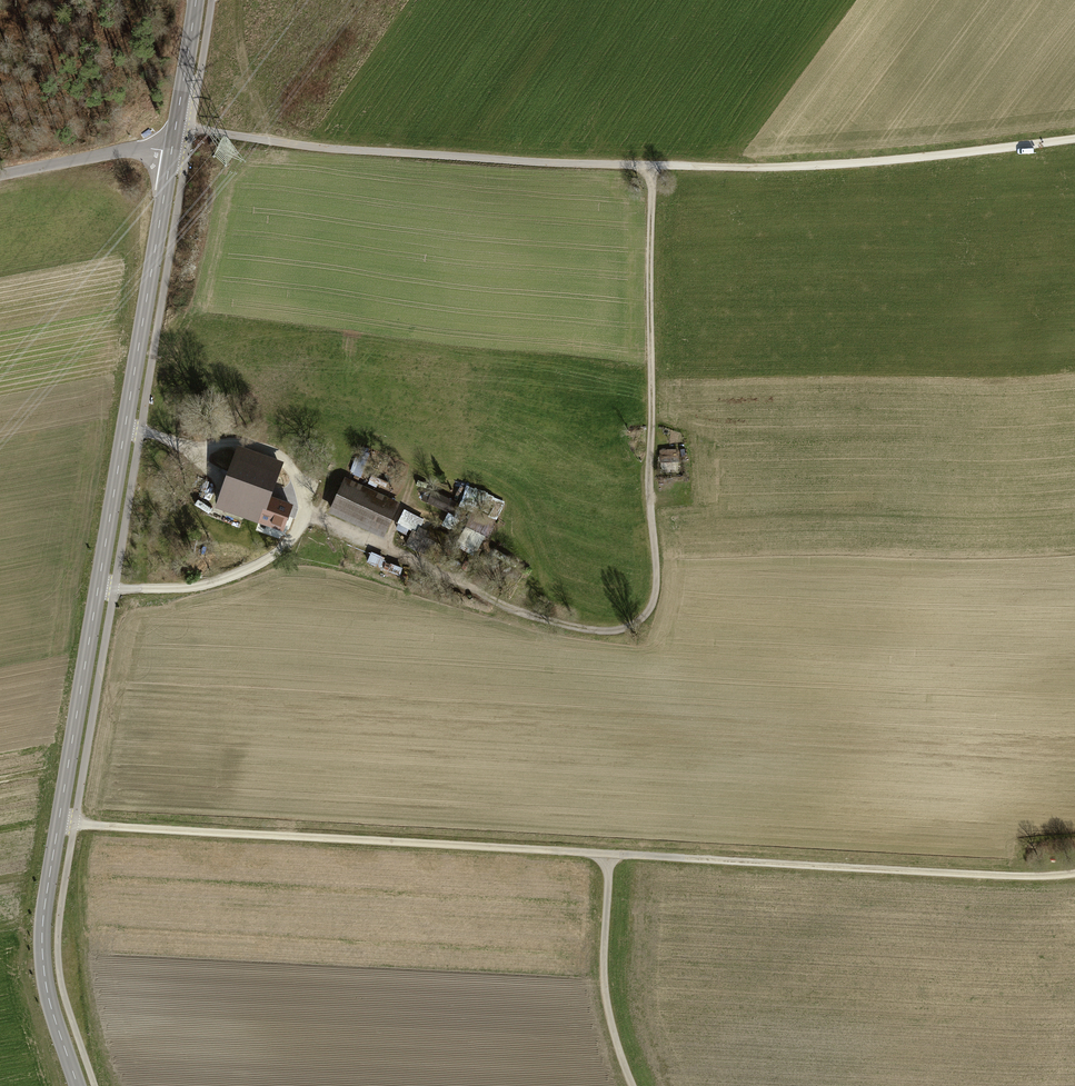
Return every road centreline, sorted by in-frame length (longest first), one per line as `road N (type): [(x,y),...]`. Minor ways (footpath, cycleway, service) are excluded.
road 1 (track): [(1074,876),(59,821)]
road 2 (tertiary): [(78,1085),(48,995),(41,930),(173,146)]
road 3 (track): [(654,165),(652,608),(633,626),(609,632),(571,626),(302,517)]
road 4 (track): [(654,165),(313,148),(192,129)]
road 5 (track): [(1074,139),(889,160),(654,165)]
road 6 (track): [(636,1085),(603,969),(609,854)]
road 7 (unclassified): [(0,175),(173,146)]
road 8 (tertiary): [(173,146),(196,0)]

